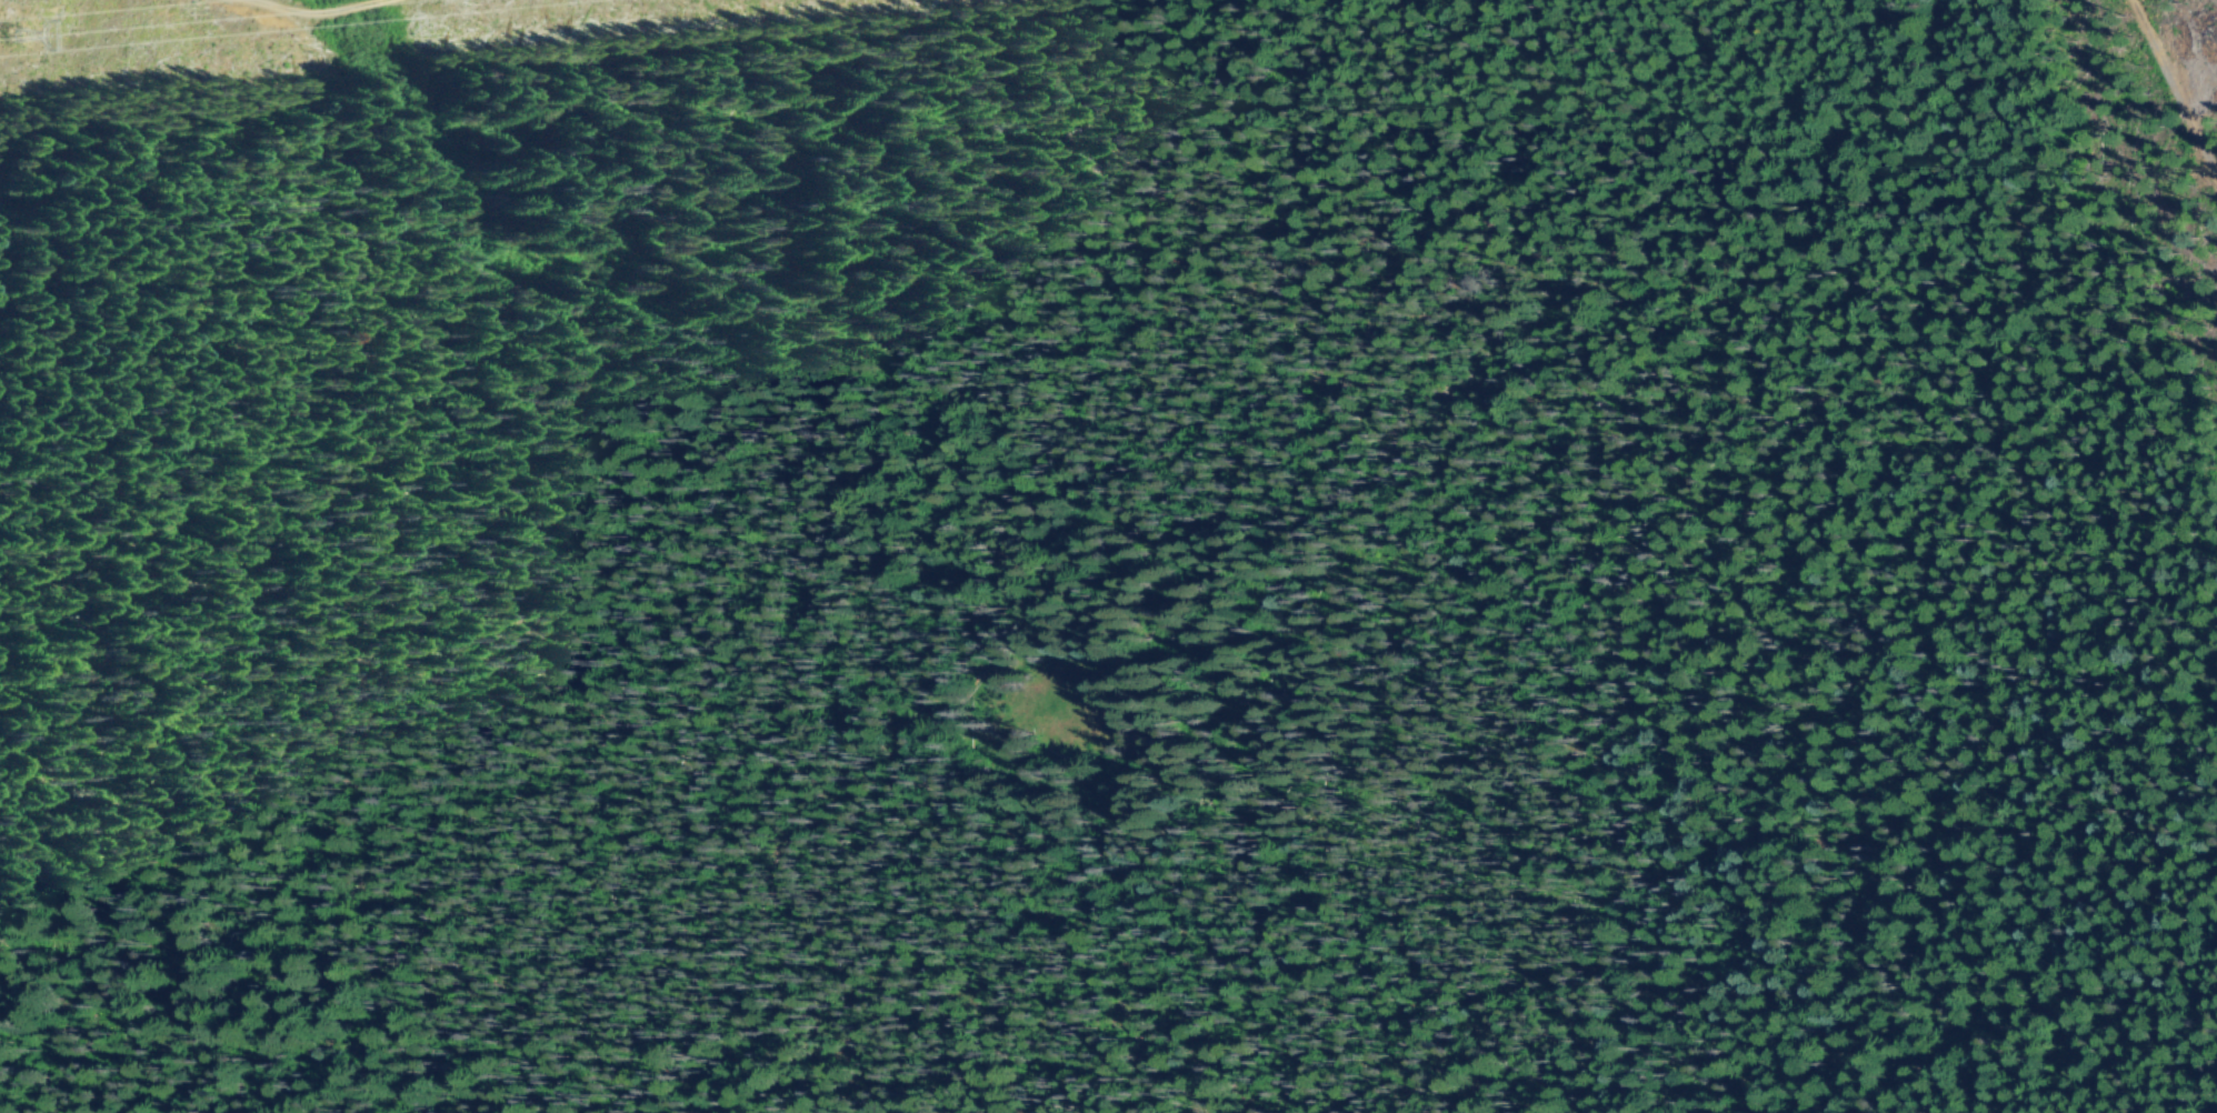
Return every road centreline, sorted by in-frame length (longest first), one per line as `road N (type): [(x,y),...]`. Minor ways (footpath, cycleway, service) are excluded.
road 1 (track): [(369,0),(324,10),(242,0)]

